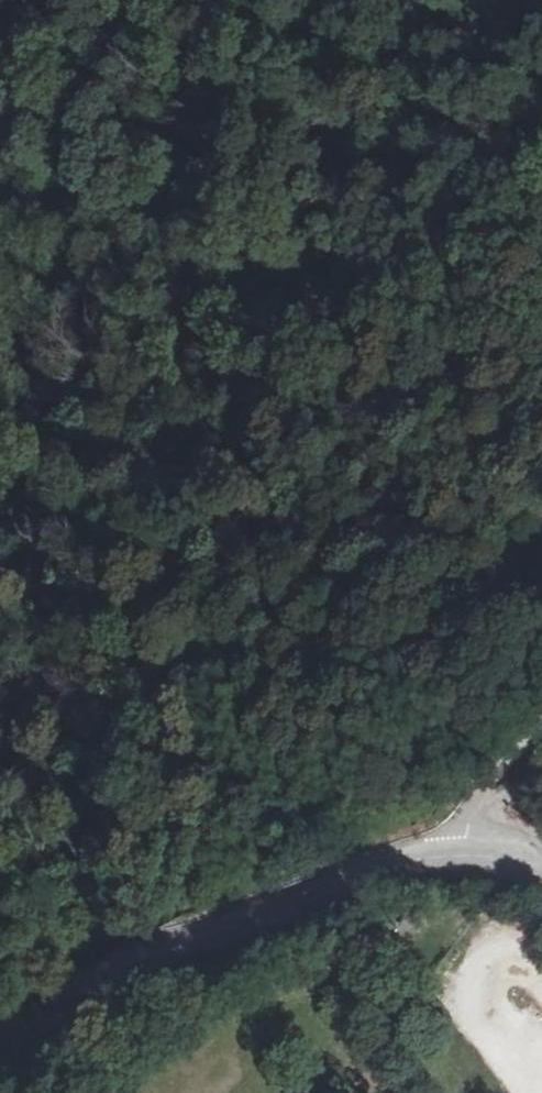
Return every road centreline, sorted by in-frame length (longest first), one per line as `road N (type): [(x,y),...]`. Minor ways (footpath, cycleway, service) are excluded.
road 1 (tertiary): [(0,1045),(111,973),(387,865),(465,856)]
road 2 (residential): [(465,856),(465,821),(541,728)]

